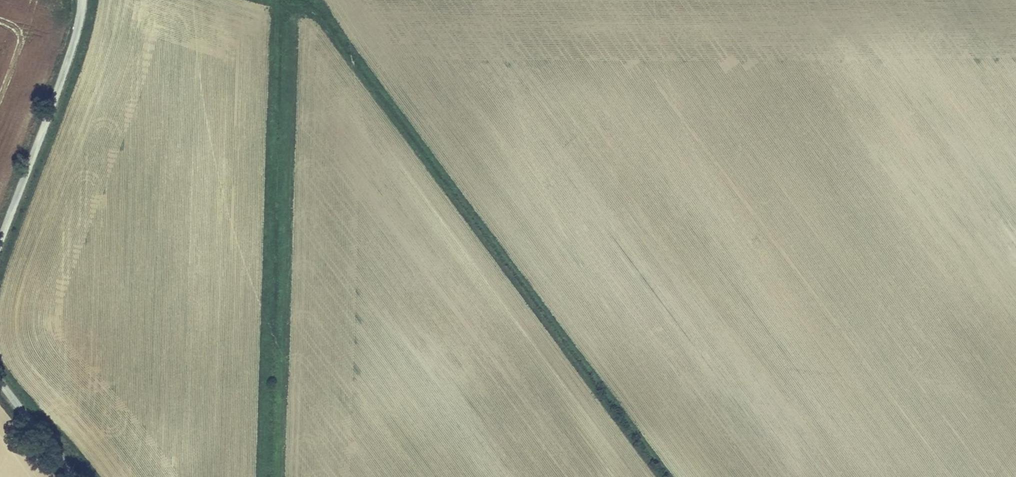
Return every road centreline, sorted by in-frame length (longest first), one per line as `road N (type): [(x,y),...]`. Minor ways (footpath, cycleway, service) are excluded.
road 1 (tertiary): [(81,0),(64,72),(0,236)]
road 2 (tertiary): [(0,376),(77,476)]

